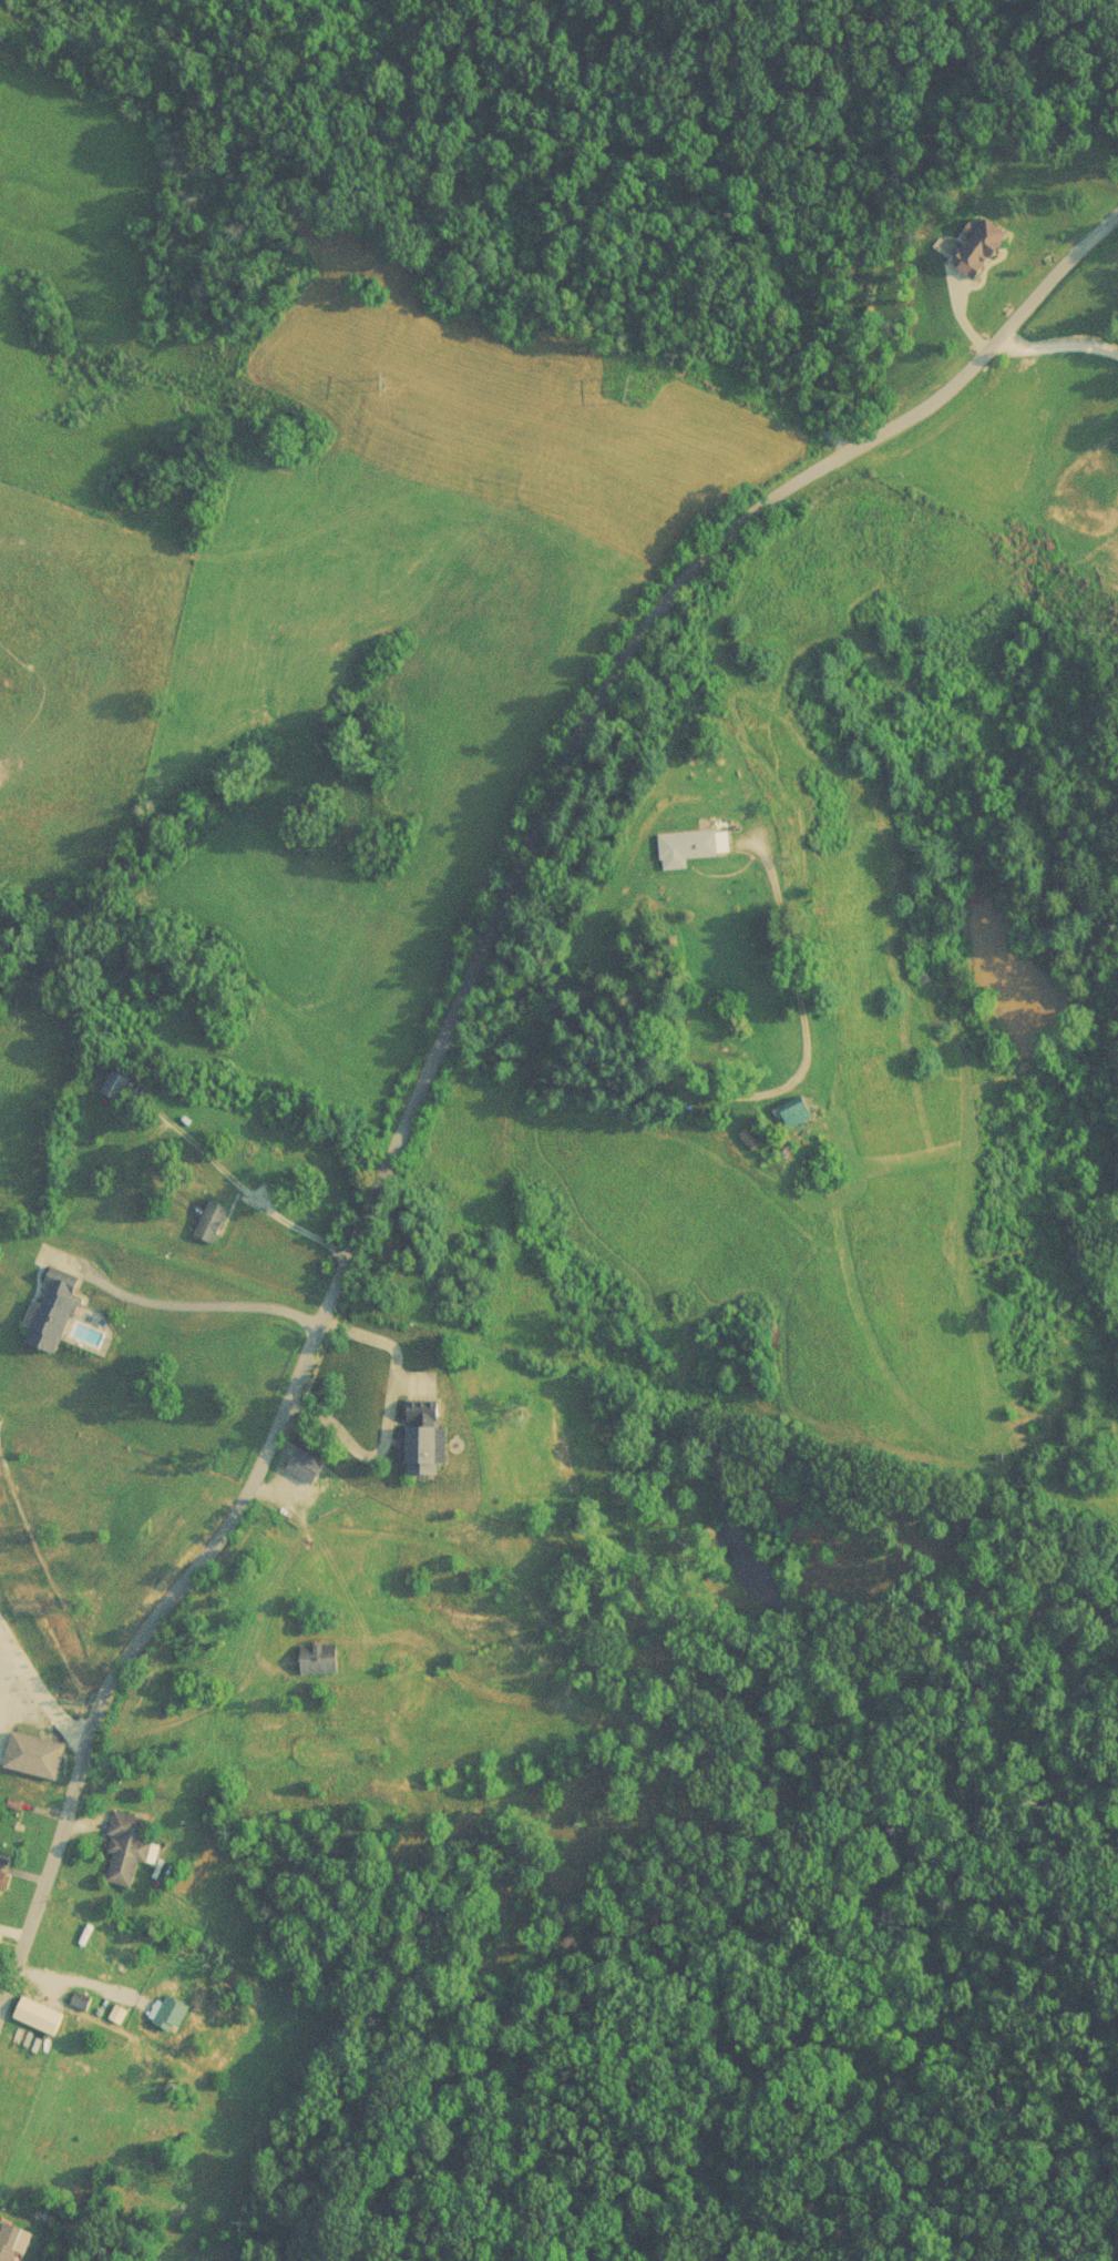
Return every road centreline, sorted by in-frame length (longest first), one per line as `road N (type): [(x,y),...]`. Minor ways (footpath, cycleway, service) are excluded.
road 1 (residential): [(0,2021),(116,1666),(258,1479),(319,1317),(445,1045),(496,898),(612,671),(720,536),(938,394),(1117,214)]
road 2 (residential): [(0,1629),(90,1743)]
road 3 (residential): [(987,347),(1079,345),(1117,357)]

